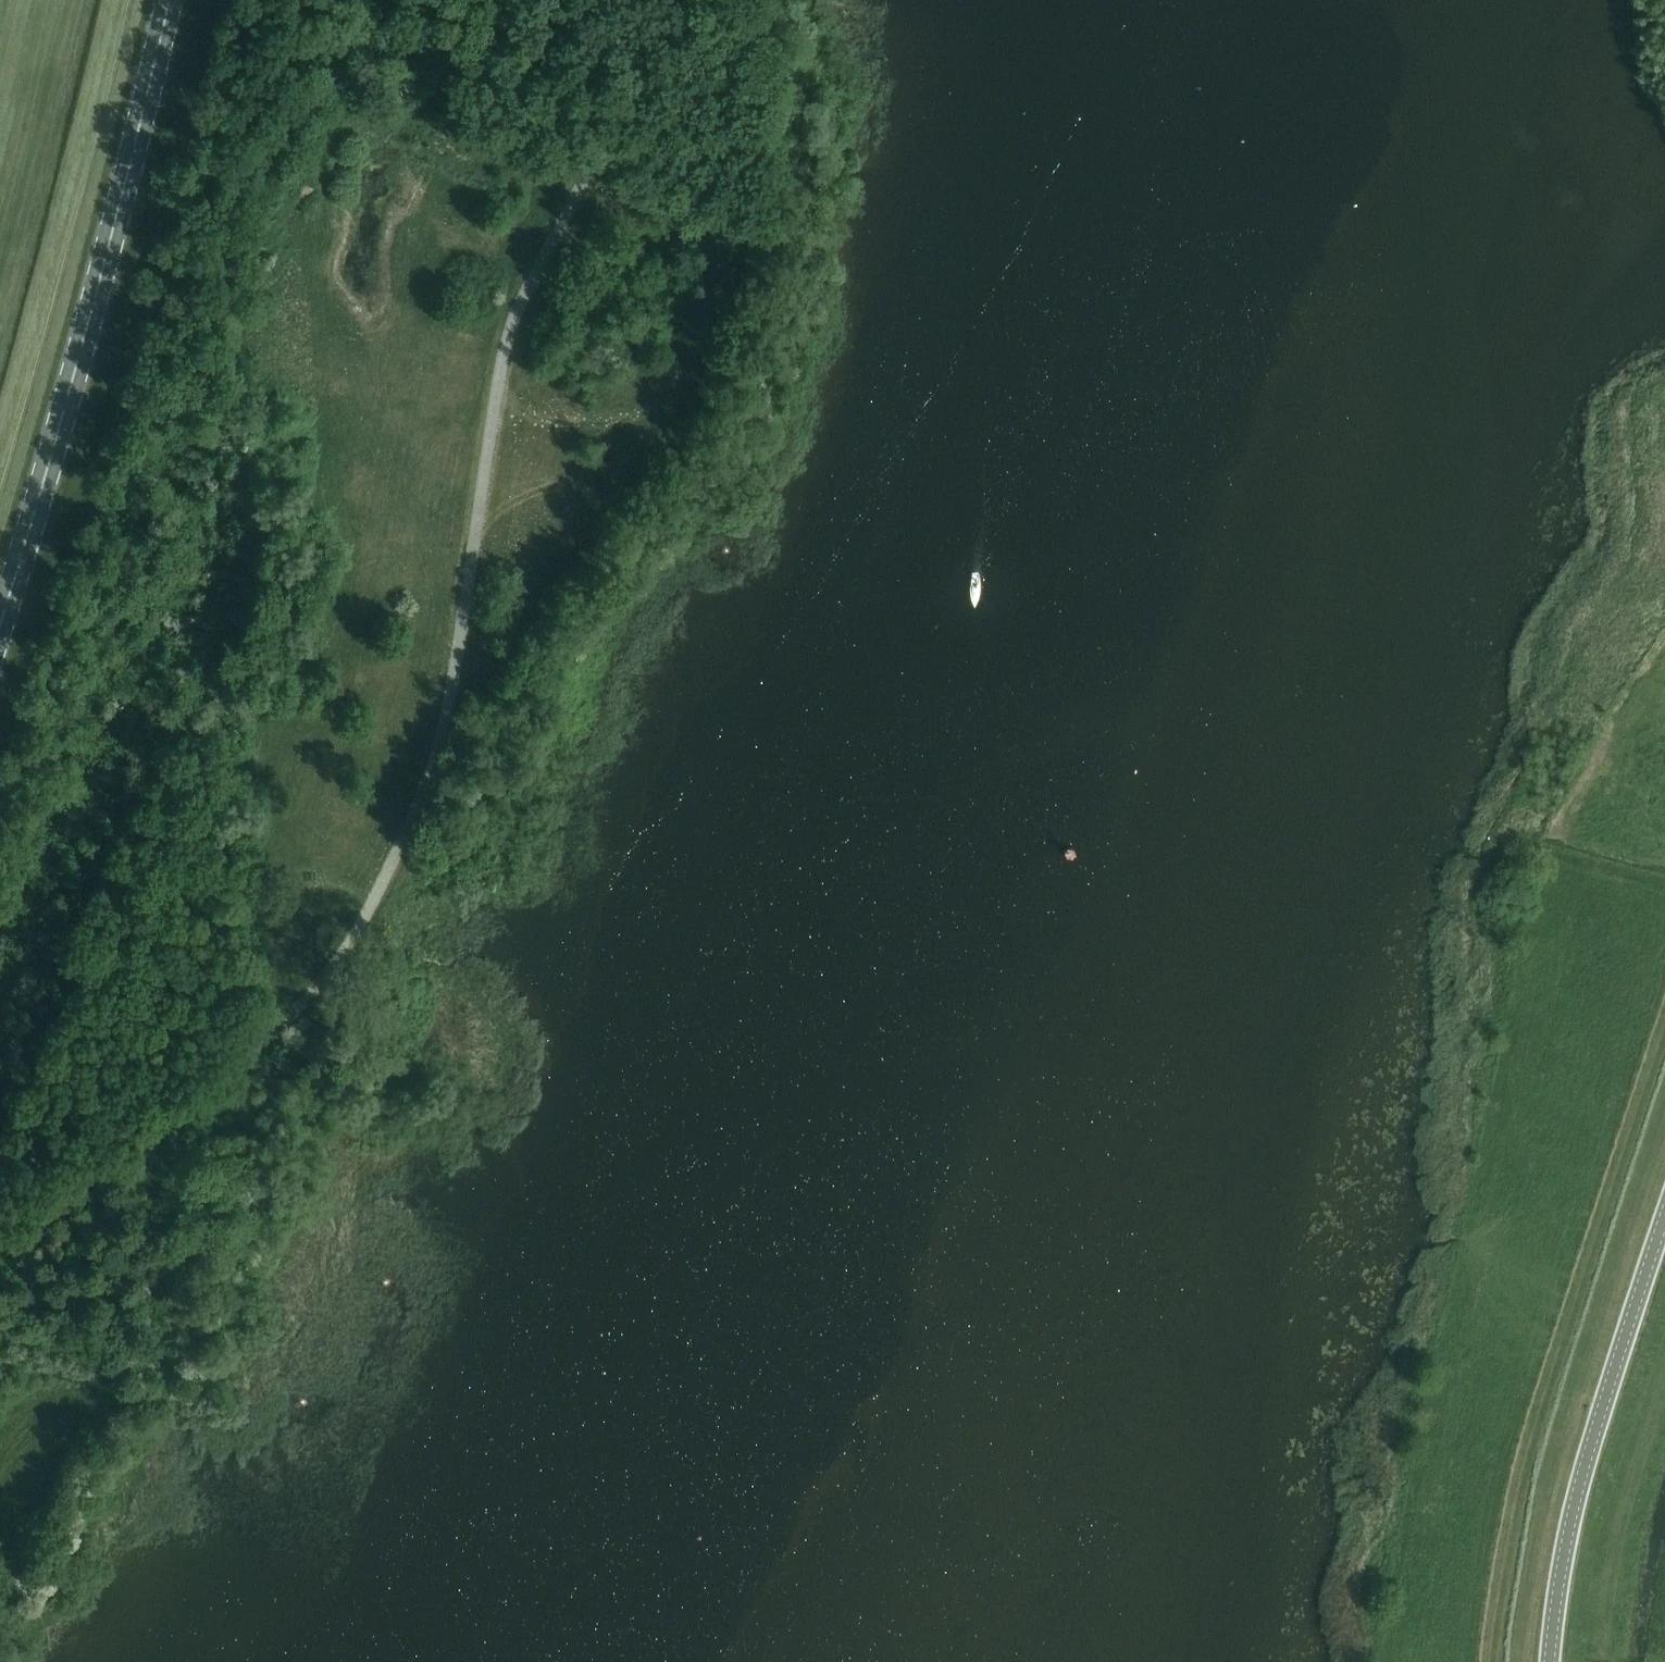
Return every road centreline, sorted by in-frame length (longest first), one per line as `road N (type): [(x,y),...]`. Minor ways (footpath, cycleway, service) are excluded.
road 1 (primary): [(0,623),(77,366),(168,0)]
road 2 (unclassified): [(1552,1661),(1584,1469),(1664,1218)]

